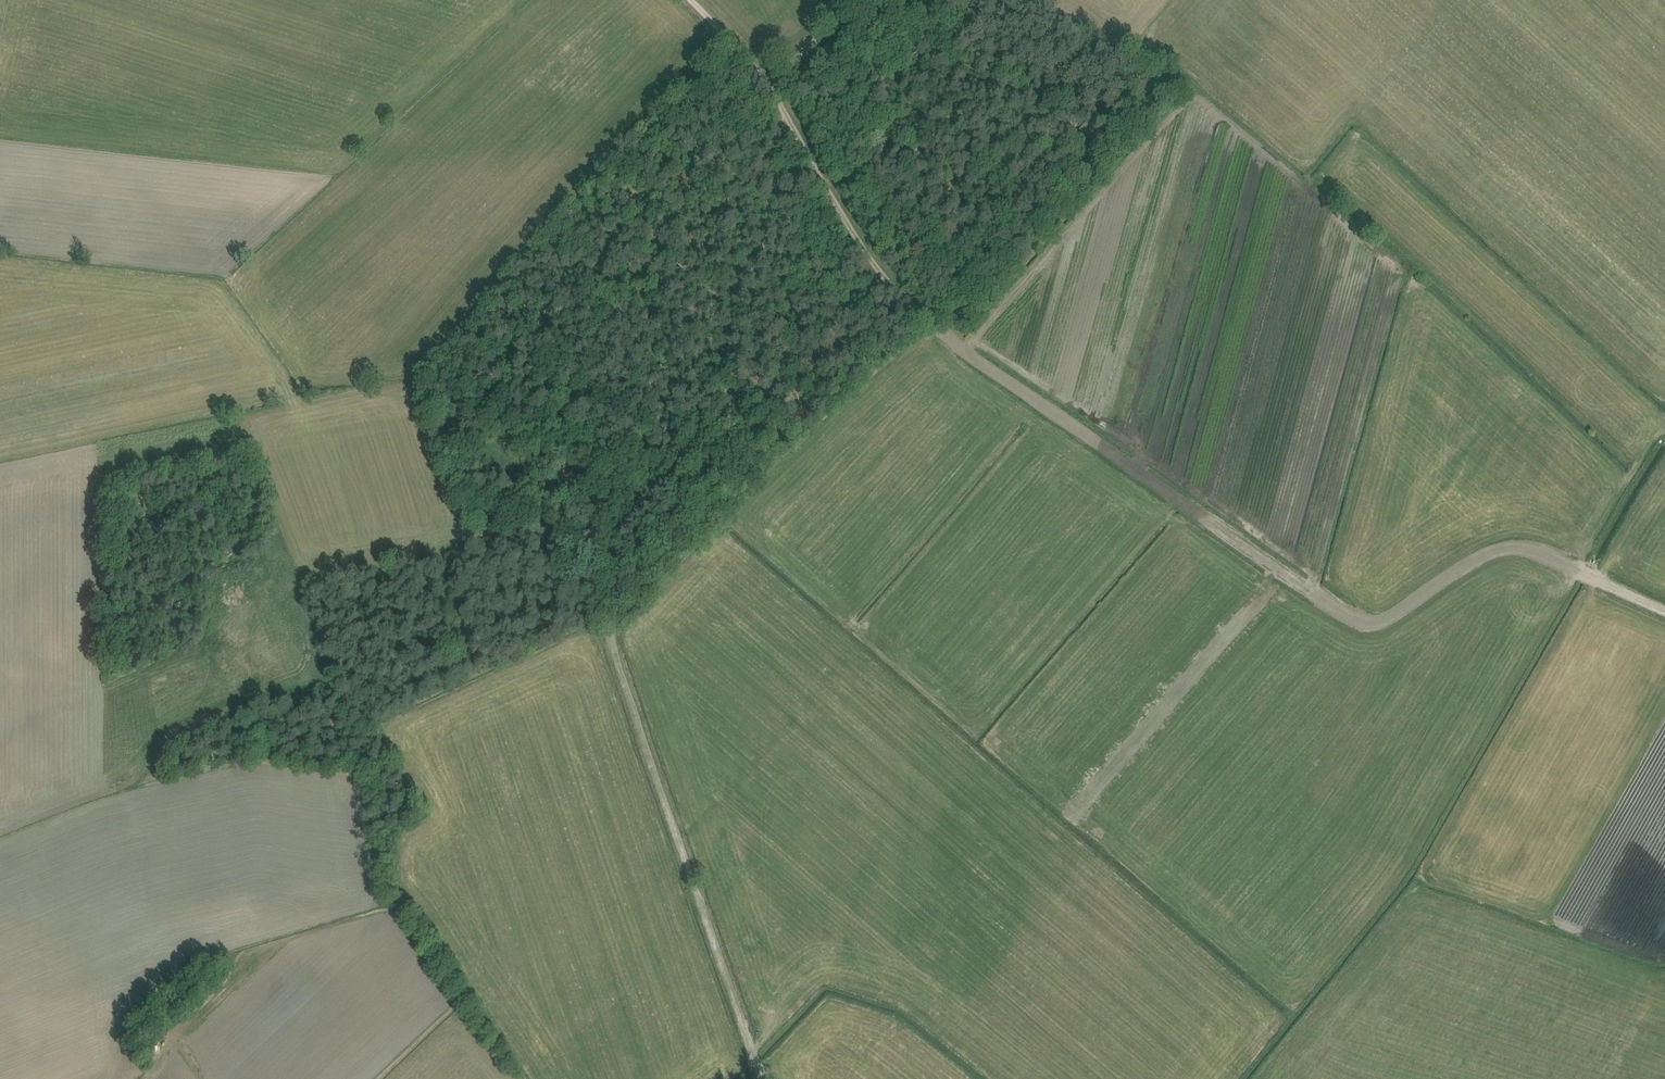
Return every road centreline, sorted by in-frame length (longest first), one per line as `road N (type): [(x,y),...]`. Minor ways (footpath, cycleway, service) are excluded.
road 1 (track): [(1664,611),(1539,555),(1507,554),(1477,564),(1370,631),(974,358),(893,284),(776,88)]
road 2 (track): [(761,1078),(608,634),(655,566),(722,417),(752,312),(781,95)]
road 3 (track): [(689,0),(776,88)]

